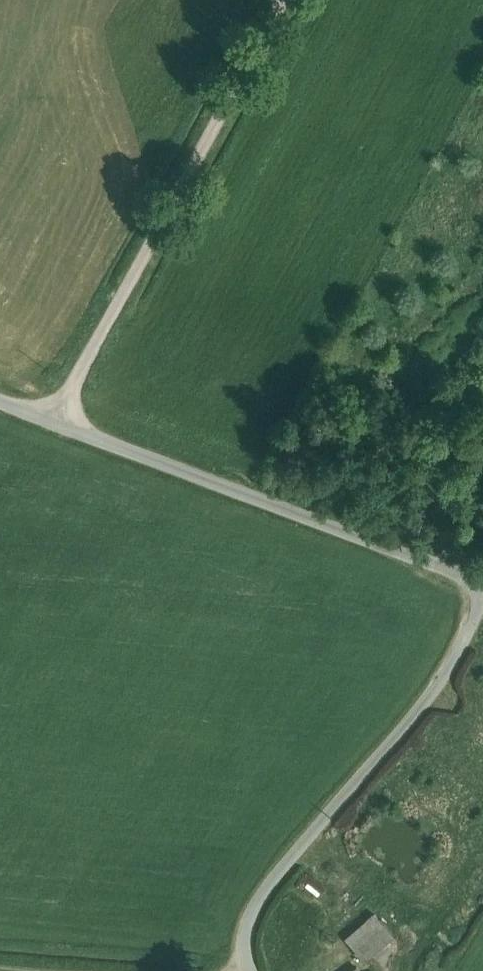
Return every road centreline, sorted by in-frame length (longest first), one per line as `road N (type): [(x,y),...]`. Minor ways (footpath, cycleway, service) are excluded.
road 1 (unclassified): [(482,579),(0,395)]
road 2 (track): [(270,0),(57,420)]
road 3 (track): [(482,603),(435,695),(265,897),(251,932),(258,970)]

